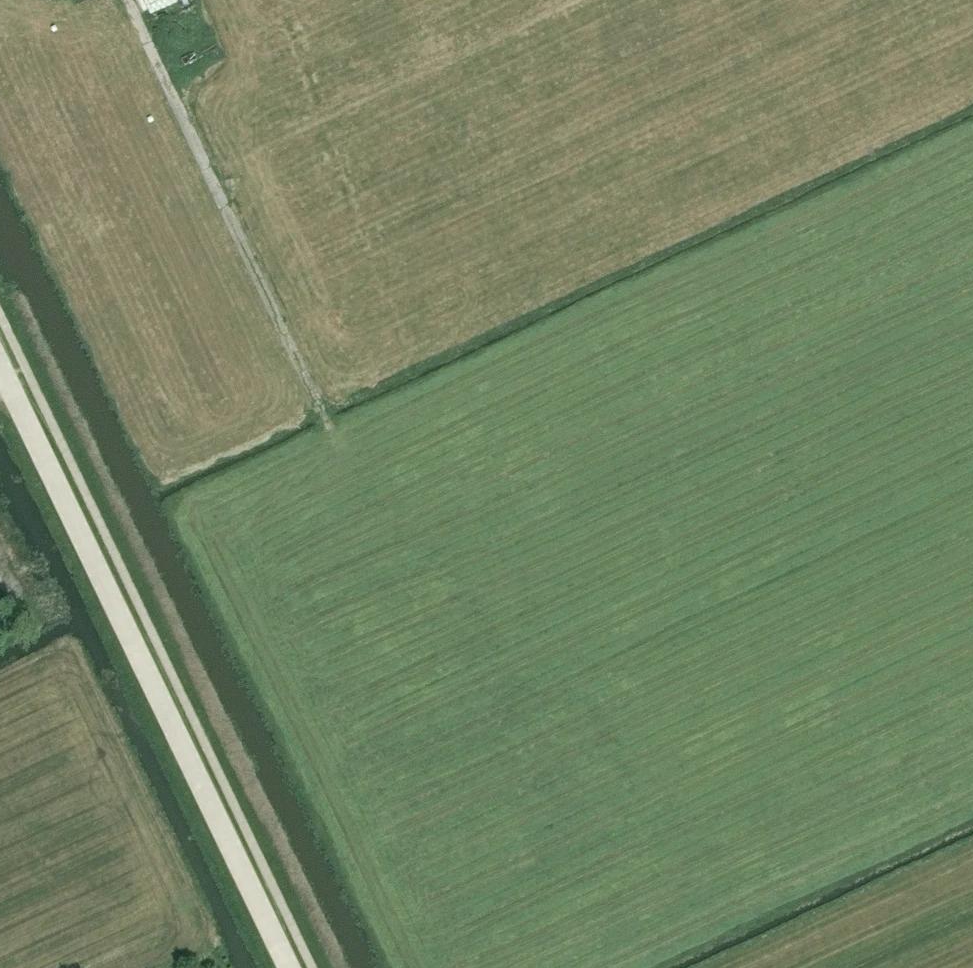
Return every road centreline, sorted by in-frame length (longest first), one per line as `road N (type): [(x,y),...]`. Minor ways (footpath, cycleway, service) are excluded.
road 1 (tertiary): [(288,967),(0,367)]

